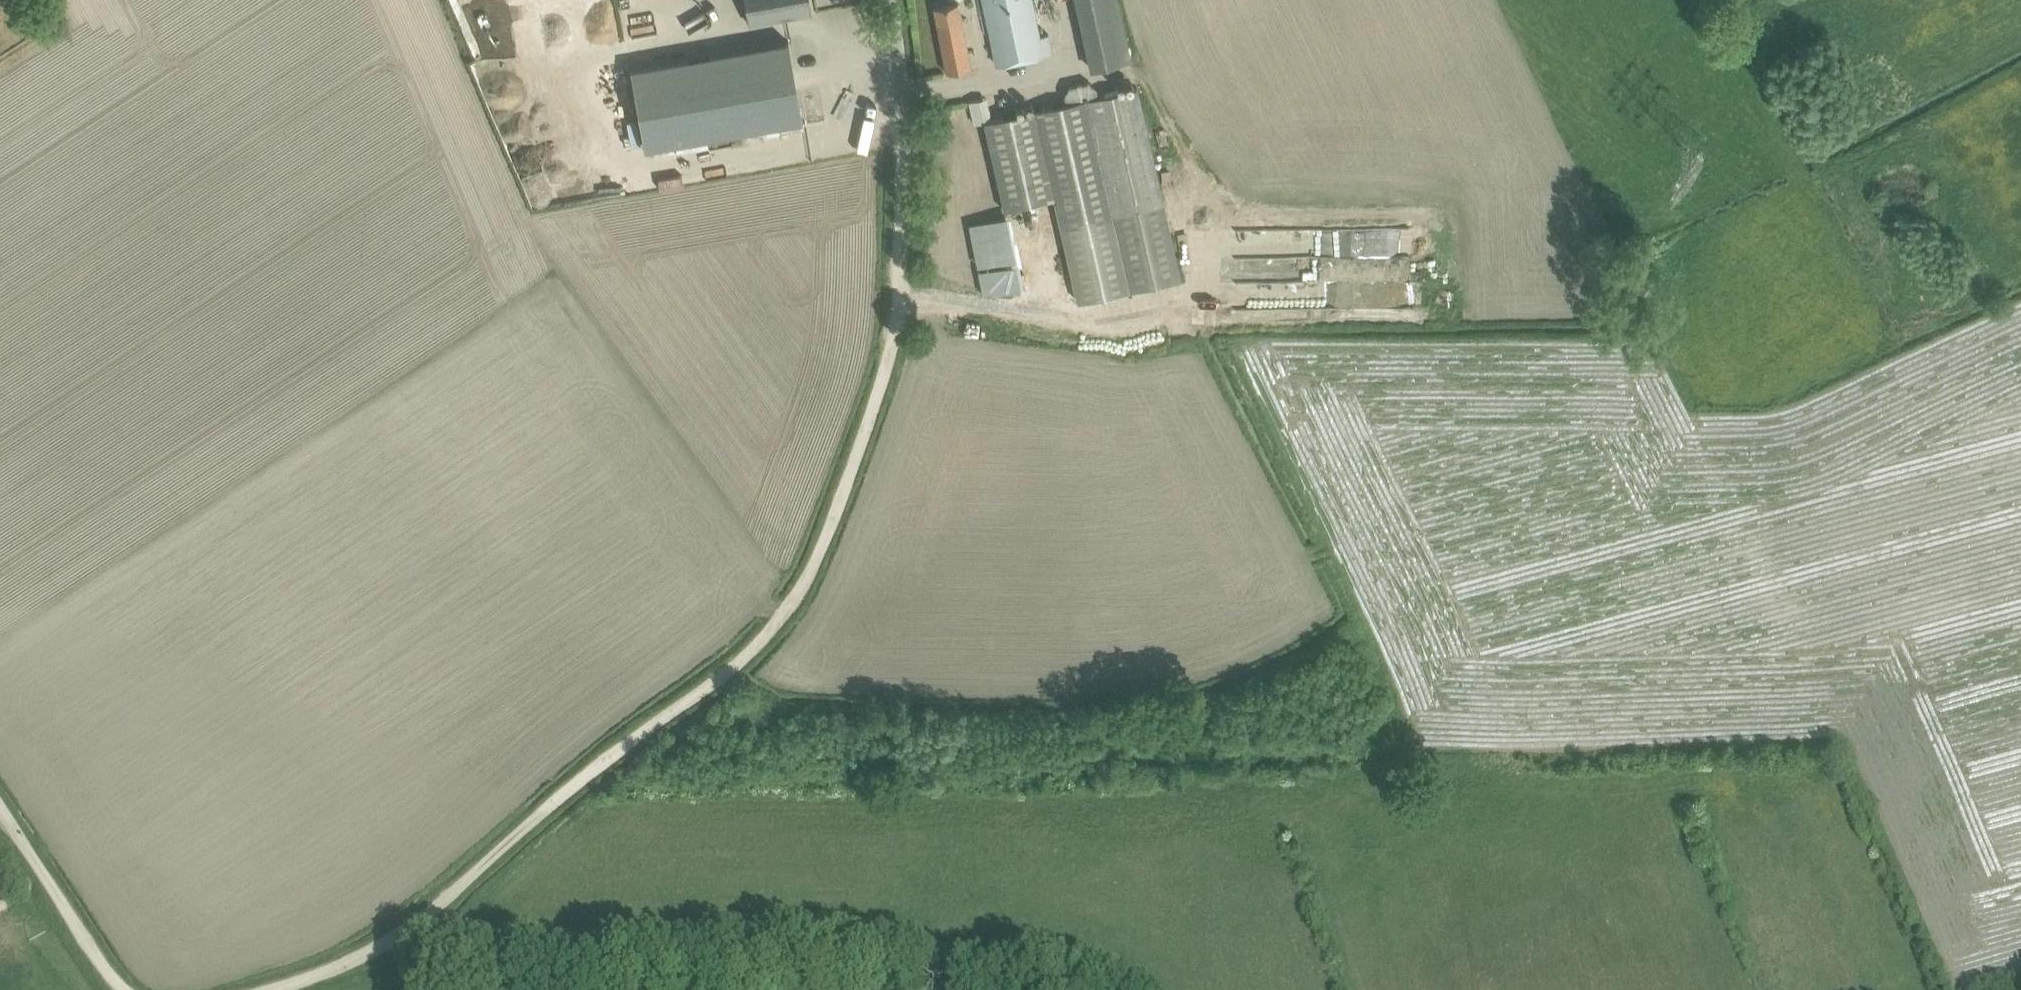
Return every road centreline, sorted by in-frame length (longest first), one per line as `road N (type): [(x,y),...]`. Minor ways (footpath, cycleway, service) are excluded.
road 1 (track): [(265,989),(380,946),(737,671),(784,622),(812,577),(860,465),(893,360),(902,218)]
road 2 (unclassified): [(902,218),(889,0)]
road 3 (track): [(0,808),(120,989)]

